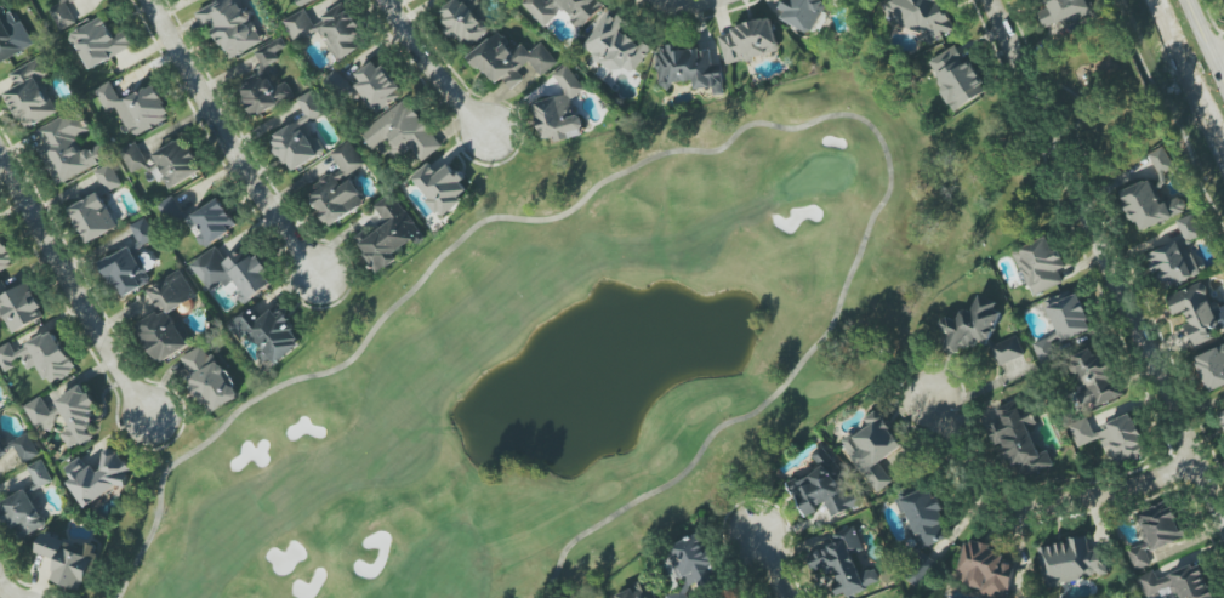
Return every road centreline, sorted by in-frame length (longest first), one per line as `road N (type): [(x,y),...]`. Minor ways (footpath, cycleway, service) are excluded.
road 1 (residential): [(988,0),(1223,518)]
road 2 (residential): [(1200,459),(1132,488),(1019,512),(977,490),(928,398)]
road 3 (residential): [(159,0),(320,275)]
road 4 (residential): [(0,151),(147,416)]
road 5 (residential): [(390,0),(485,132)]

